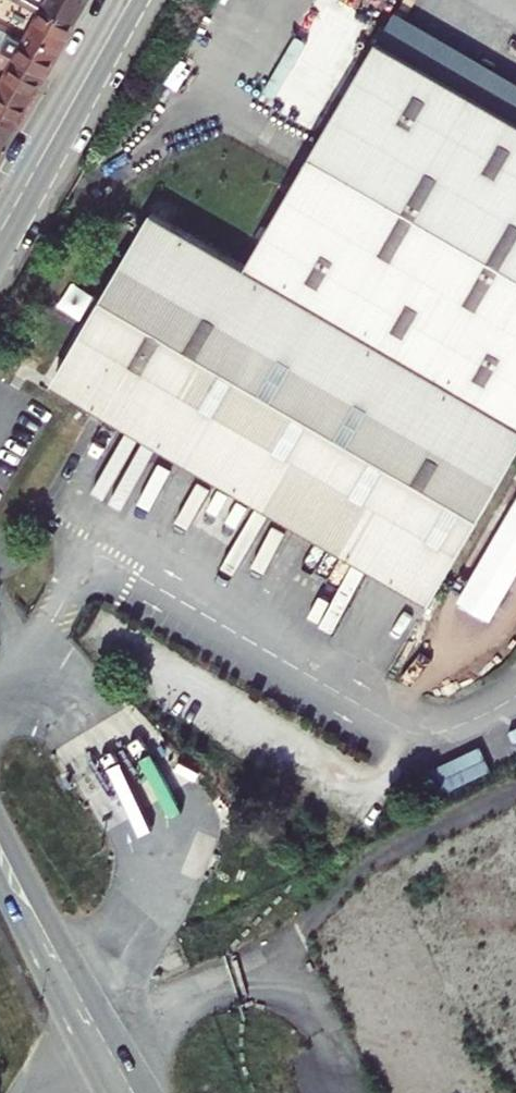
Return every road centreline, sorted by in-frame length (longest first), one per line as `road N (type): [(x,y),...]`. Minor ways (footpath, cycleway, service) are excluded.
road 1 (tertiary): [(146,1092),(0,823)]
road 2 (secondary): [(120,17),(0,235)]
road 3 (tertiary): [(0,881),(107,1092)]

